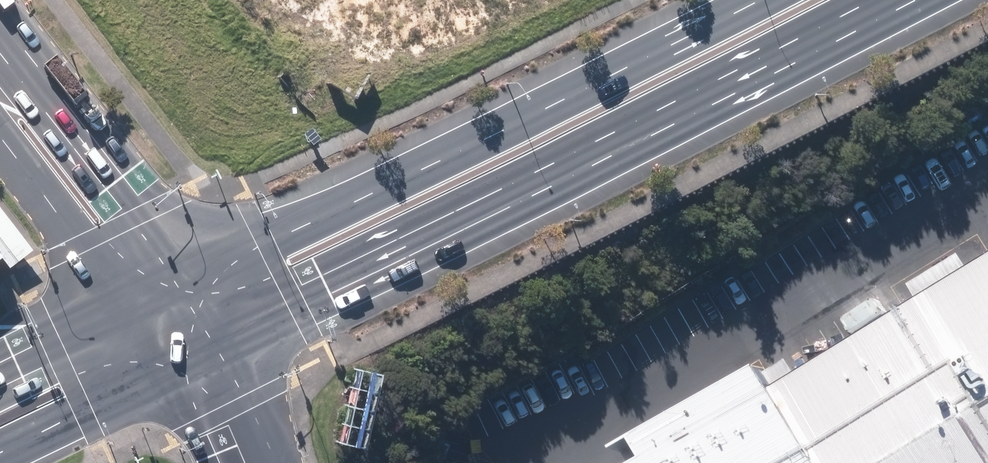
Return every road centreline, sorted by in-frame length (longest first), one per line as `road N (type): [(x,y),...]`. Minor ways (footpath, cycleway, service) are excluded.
road 1 (secondary): [(912,0),(194,358)]
road 2 (secondary): [(156,294),(737,0)]
road 3 (tertiary): [(0,73),(60,123),(112,186),(156,294)]
road 4 (tertiary): [(156,294),(73,230),(11,150),(0,124)]
road 5 (secondary): [(194,358),(0,449)]
road 6 (secondary): [(0,364),(156,294)]

